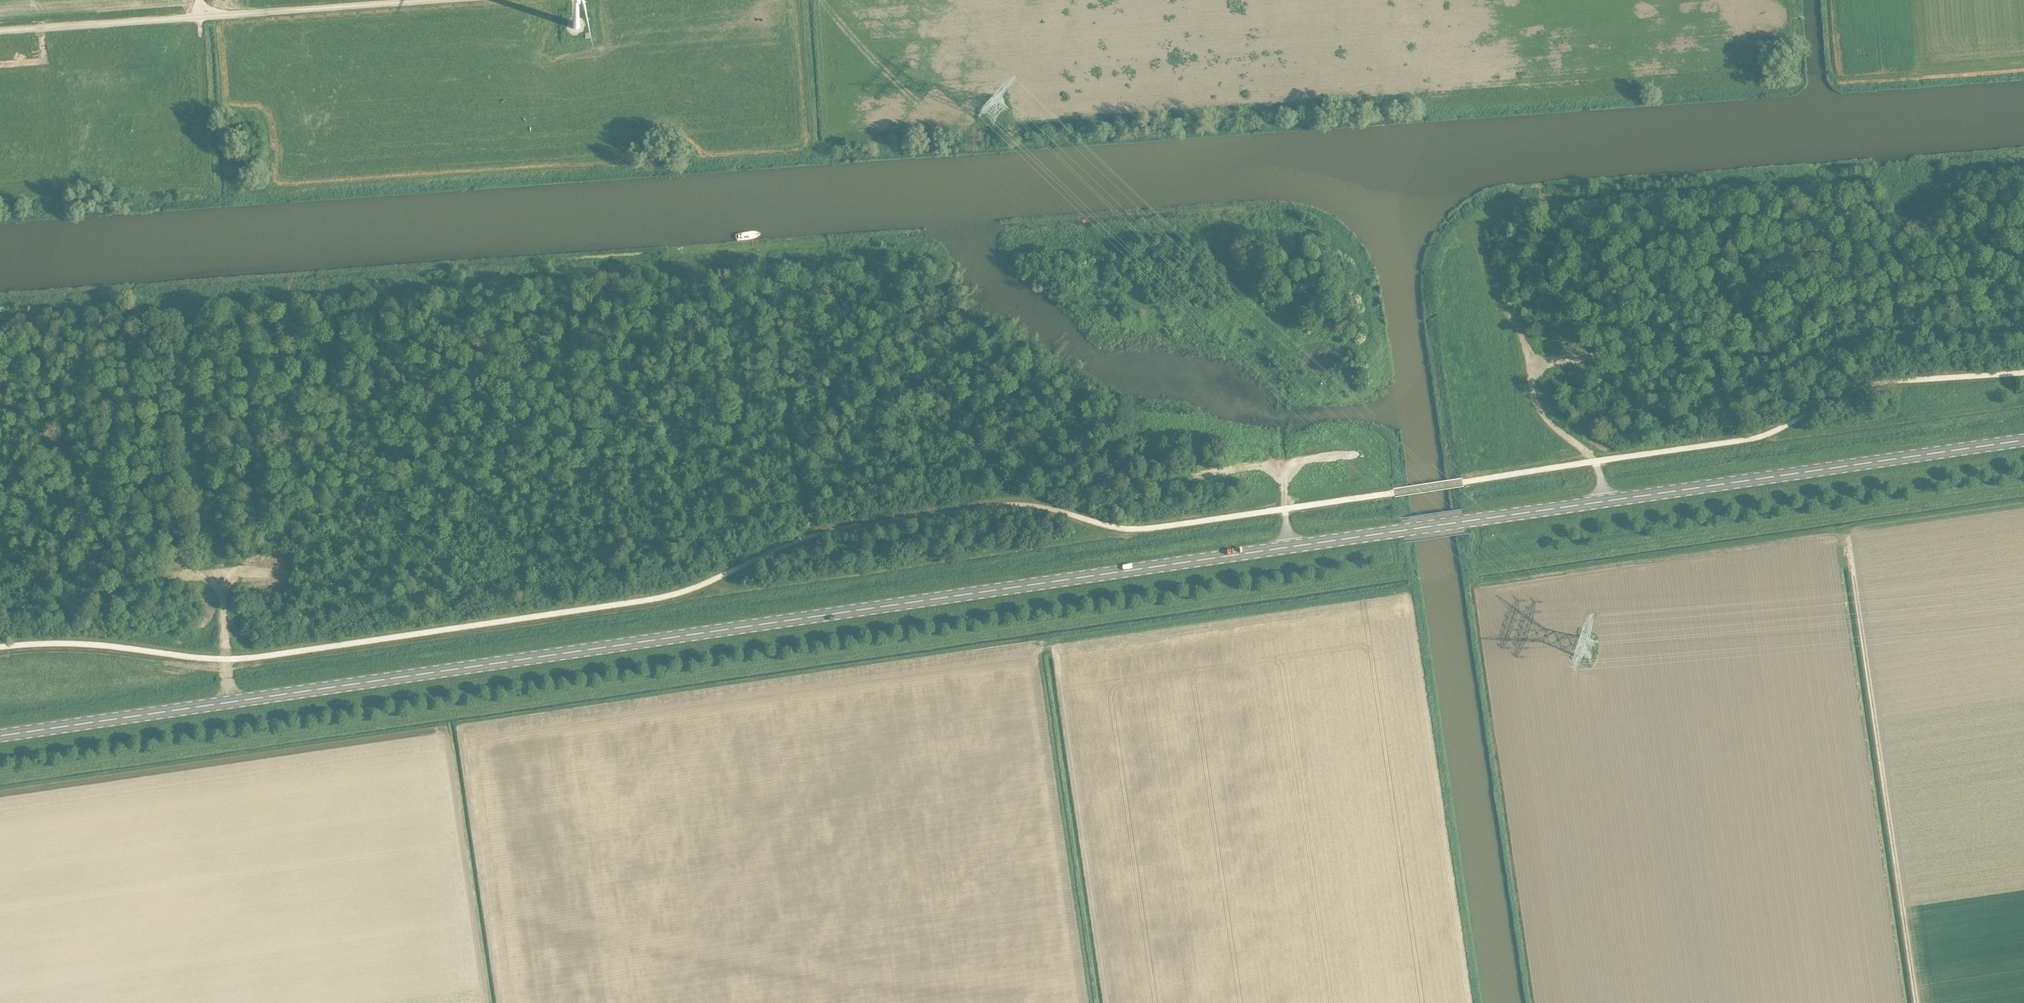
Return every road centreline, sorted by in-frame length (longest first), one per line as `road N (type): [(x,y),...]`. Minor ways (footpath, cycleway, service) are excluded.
road 1 (primary): [(0,734),(2023,440)]
road 2 (track): [(1917,1002),(1853,569)]
road 3 (track): [(1525,363),(1539,413),(1584,449),(1605,501)]
road 4 (track): [(1510,309),(1525,363),(1595,355)]

